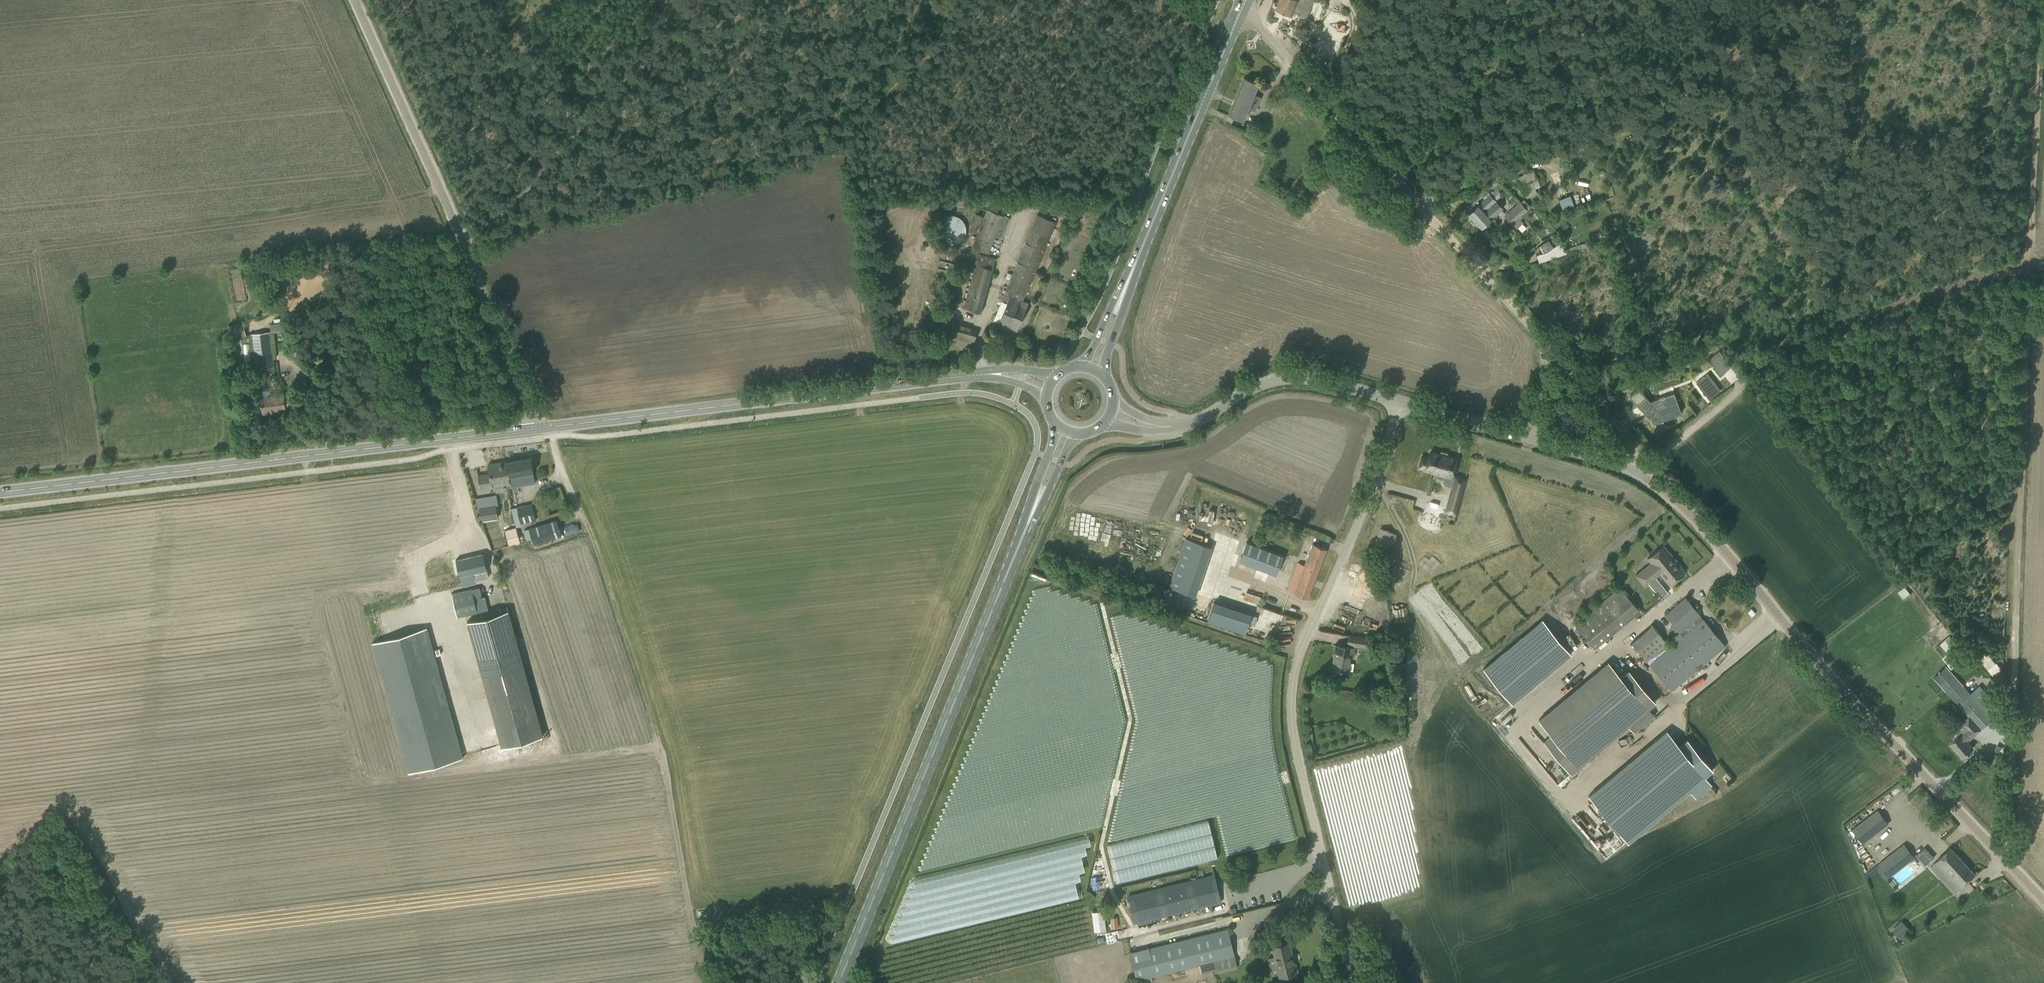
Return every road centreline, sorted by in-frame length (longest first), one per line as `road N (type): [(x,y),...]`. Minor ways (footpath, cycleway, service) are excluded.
road 1 (tertiary): [(2043,900),(1670,495),(1623,466),(1529,437)]
road 2 (unclassified): [(1350,982),(1296,744),(1293,696),(1301,656),(1402,402)]
road 3 (track): [(2026,264),(2013,869)]
road 4 (track): [(707,982),(644,697),(594,537),(546,438)]
road 5 (unclassified): [(1529,437),(1547,365),(1537,333),(1242,6)]
road 6 (secondary): [(0,493),(538,429)]
road 7 (primary): [(838,982),(1027,525)]
road 8 (unclassified): [(538,429),(353,0)]
road 9 (track): [(1630,470),(1659,458),(1777,351),(1814,330),(2026,264)]
road 10 (secondary): [(538,429),(972,377)]
road 11 (track): [(460,245),(696,0)]
road 12 (primary): [(1136,261),(1242,6)]
road 13 (track): [(2042,0),(2026,264)]
road 14 (tertiary): [(1402,402),(1325,379),(1281,379),(1161,429)]
road 15 (track): [(1521,0),(1398,180)]
road 16 (tertiary): [(1529,437),(1402,402)]
road 17 (primary): [(1104,379),(1136,261)]
road 18 (primary): [(1136,261),(1079,369)]

